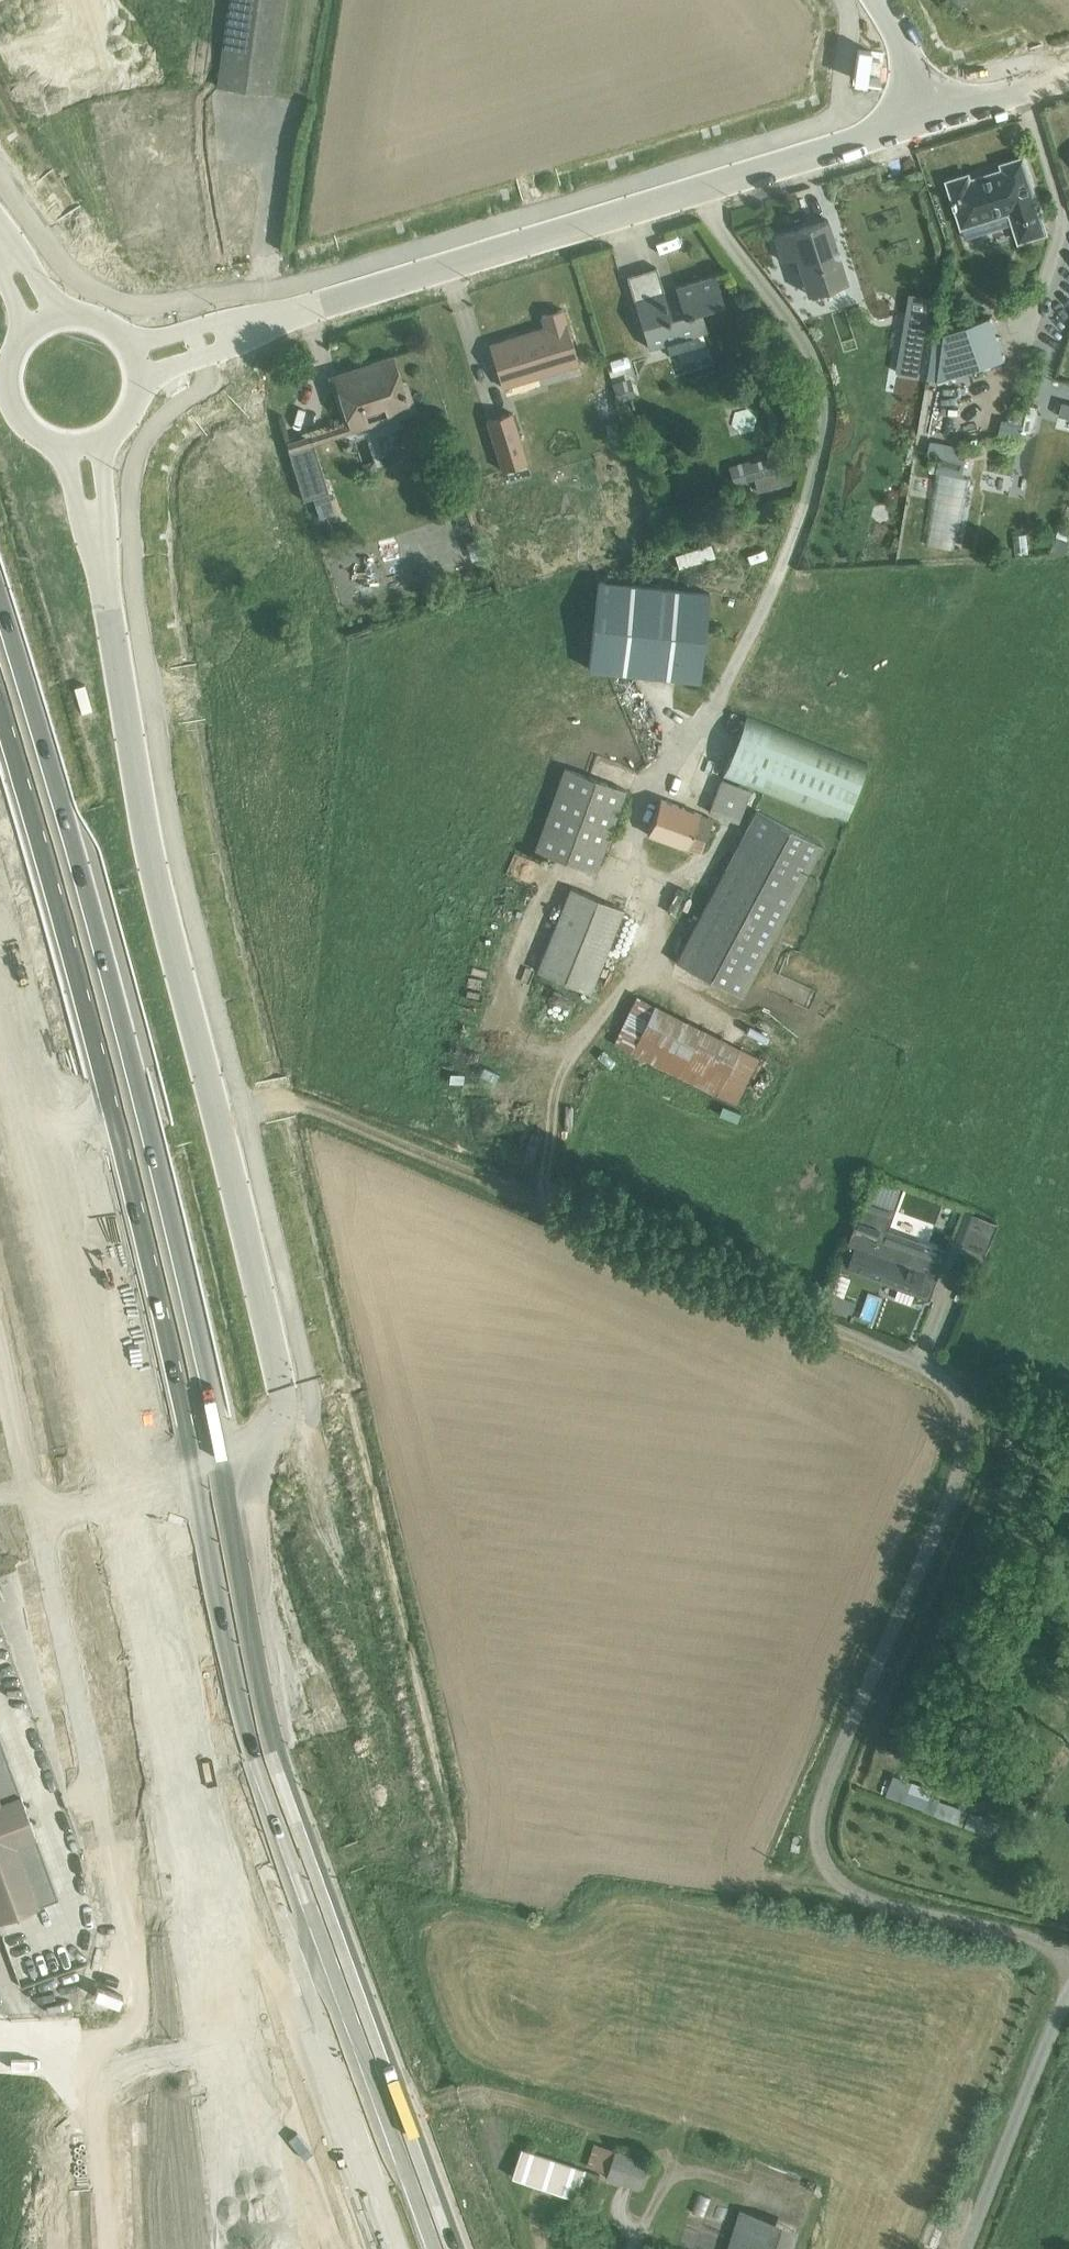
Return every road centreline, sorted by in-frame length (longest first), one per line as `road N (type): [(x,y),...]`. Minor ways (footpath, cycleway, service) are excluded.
road 1 (trunk): [(273,2248),(230,1958),(122,1382),(102,1060),(54,839),(0,658)]
road 2 (unclassified): [(1068,1948),(846,1894),(818,1859),(815,1822),(966,1435),(960,1401),(934,1370),(811,1318)]
road 3 (trunk): [(115,1505),(175,1815),(242,2248)]
road 4 (residential): [(302,307),(928,119)]
road 5 (unclassified): [(217,1114),(295,1097),(811,1318)]
road 6 (unclassified): [(102,569),(144,835),(217,1114)]
road 7 (trunk): [(0,1026),(115,1505)]
road 8 (unclassified): [(0,1201),(53,1364),(115,1505)]
road 9 (unclassified): [(217,1114),(278,1379)]
road 10 (unclassified): [(968,2248),(1068,1997)]
road 11 (residential): [(302,307),(134,339)]
road 12 (residential): [(146,372),(302,307)]
road 13 (unclassified): [(28,329),(8,364),(13,406),(36,436),(67,442)]
road 14 (residential): [(928,119),(1068,72)]
road 15 (unclassified): [(102,569),(101,436)]
road 16 (unclassified): [(67,442),(102,569)]
road 17 (residential): [(928,119),(905,46),(875,0)]

